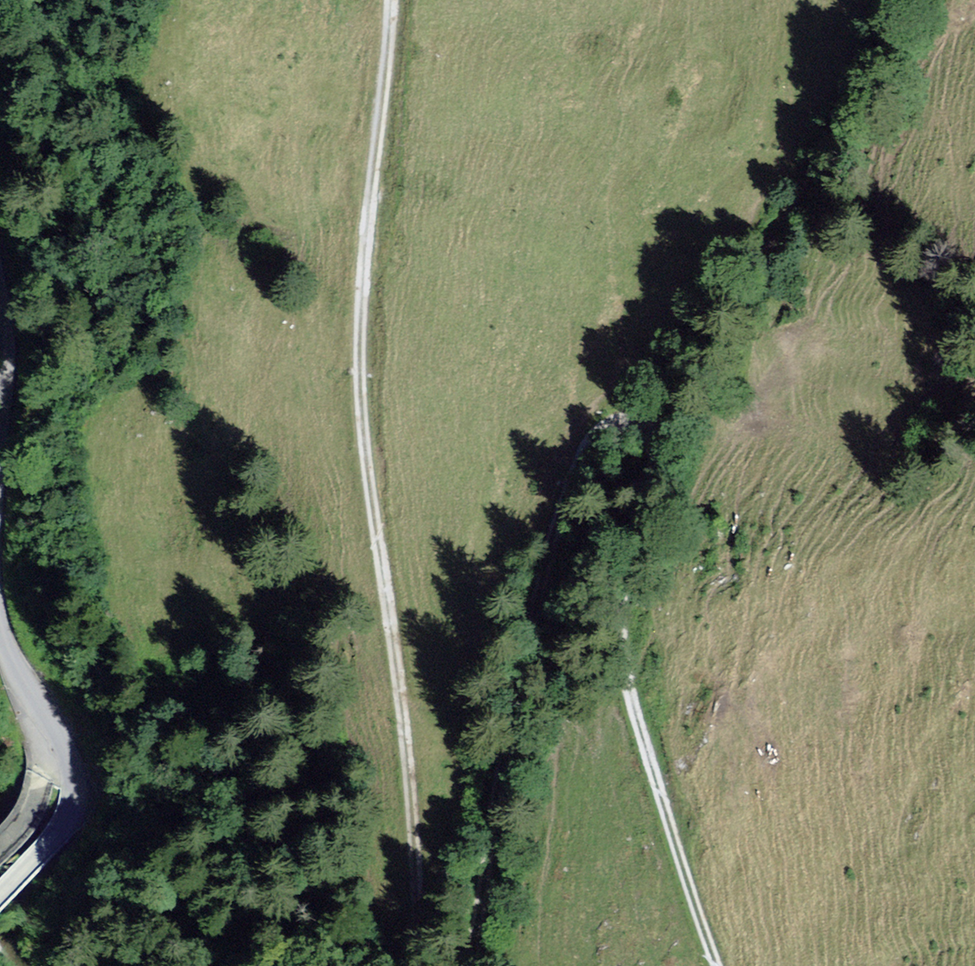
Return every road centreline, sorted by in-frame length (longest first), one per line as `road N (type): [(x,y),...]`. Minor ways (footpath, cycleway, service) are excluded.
road 1 (track): [(418,965),(419,876),(365,417),(391,0)]
road 2 (track): [(648,446),(633,419),(601,419),(565,489),(486,869),(476,965)]
road 3 (track): [(648,446),(623,637),(627,673),(717,965)]
road 4 (track): [(879,0),(795,218),(681,355),(648,446)]
road 5 (unclassified): [(0,615),(19,679),(76,767),(64,827),(0,894)]
road 6 (unclassified): [(0,290),(9,356),(0,463)]

